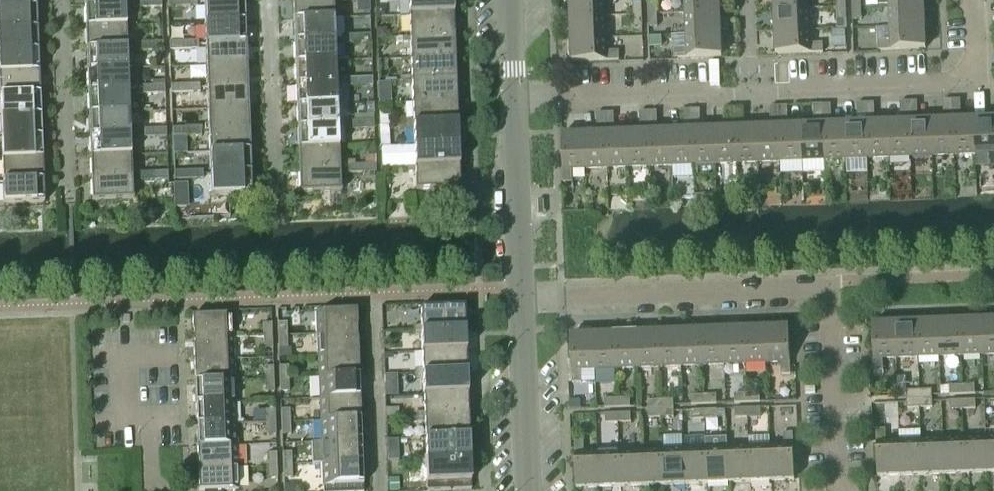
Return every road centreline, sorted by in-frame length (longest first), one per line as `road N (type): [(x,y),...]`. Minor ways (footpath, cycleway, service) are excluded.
road 1 (residential): [(514,106),(960,83),(979,69),(968,0)]
road 2 (residential): [(520,290),(564,297),(826,288)]
road 3 (residential): [(842,490),(826,288)]
road 4 (tertiary): [(529,490),(520,290)]
road 5 (tertiary): [(520,290),(514,106)]

